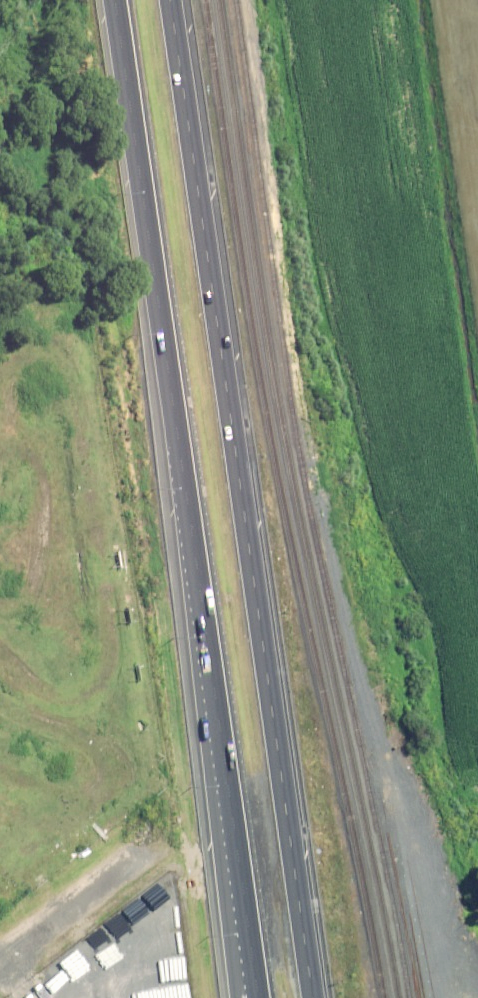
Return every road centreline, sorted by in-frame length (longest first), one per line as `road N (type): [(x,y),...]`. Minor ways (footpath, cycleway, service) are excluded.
road 1 (trunk): [(168,0),(316,997)]
road 2 (trunk): [(194,530),(108,0)]
road 3 (trunk): [(261,997),(194,530)]
road 4 (trunk): [(236,997),(194,530)]
road 5 (unclassified): [(135,850),(0,961)]

